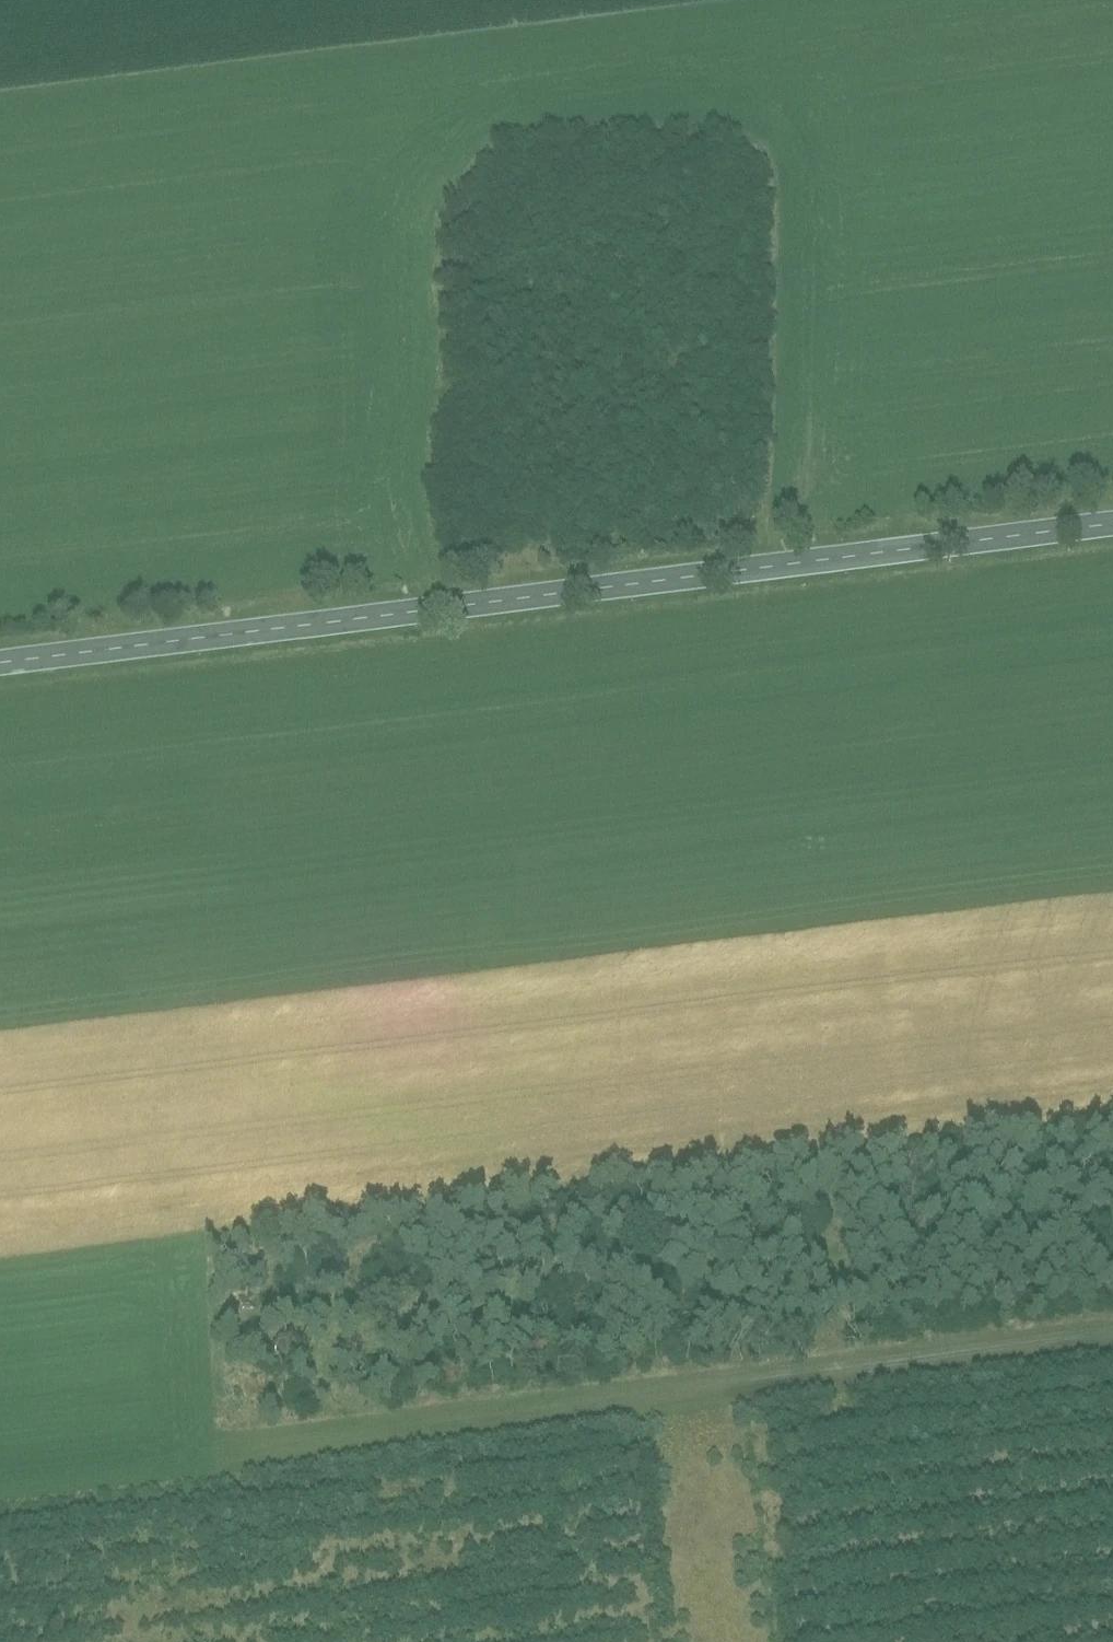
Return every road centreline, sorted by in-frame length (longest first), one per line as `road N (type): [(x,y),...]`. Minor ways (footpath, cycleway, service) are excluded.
road 1 (tertiary): [(0,663),(1112,523)]

